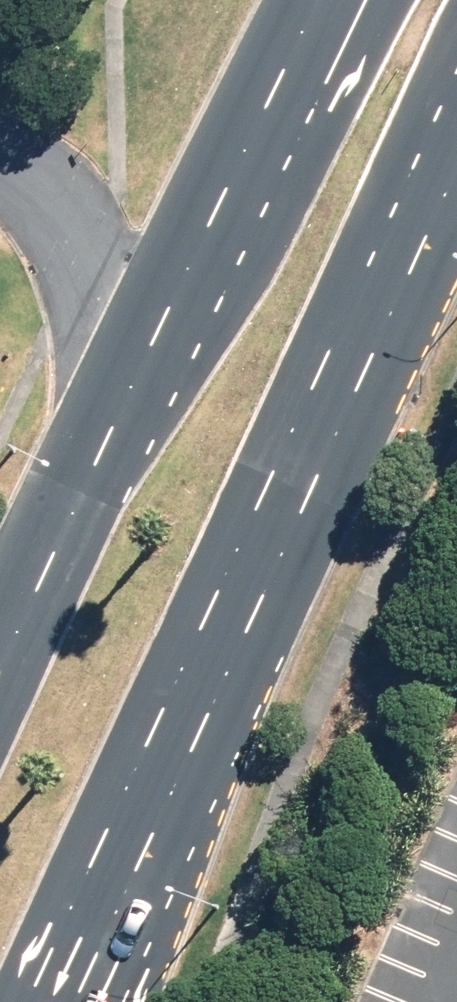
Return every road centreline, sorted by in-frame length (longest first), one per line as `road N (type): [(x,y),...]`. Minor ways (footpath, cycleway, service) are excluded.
road 1 (primary): [(456,176),(213,695)]
road 2 (primary): [(0,636),(216,190)]
road 3 (primary): [(213,695),(65,1001)]
road 4 (primary): [(213,695),(112,1001)]
road 5 (primary): [(216,190),(307,124),(377,0)]
road 6 (primary): [(216,190),(308,0)]

